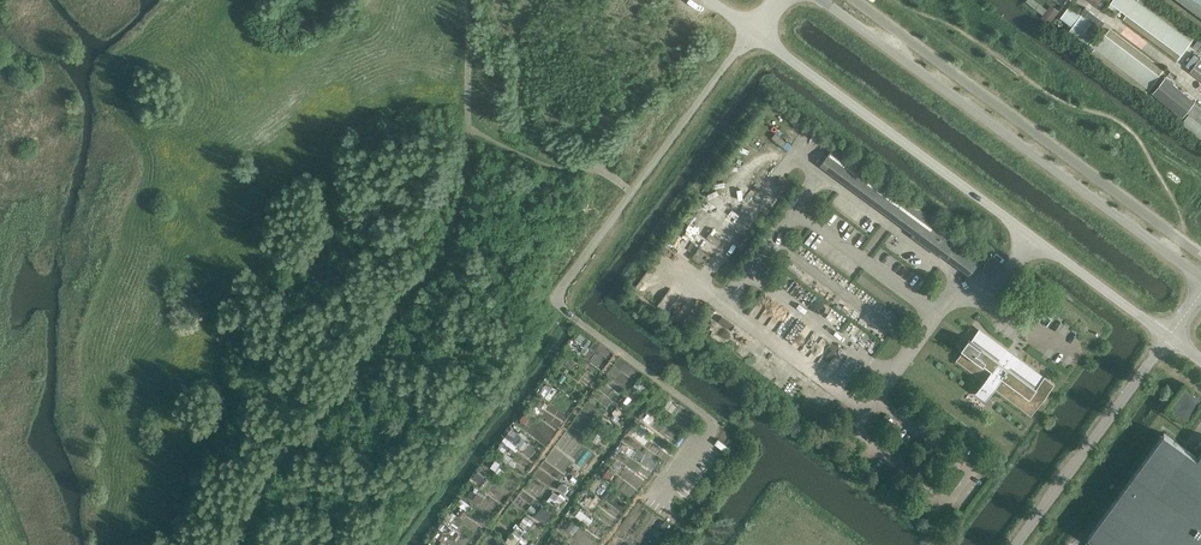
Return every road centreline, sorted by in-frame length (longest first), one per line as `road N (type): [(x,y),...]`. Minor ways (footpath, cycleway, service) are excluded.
road 1 (tertiary): [(752,32),(1168,337)]
road 2 (tertiary): [(1200,278),(821,0)]
road 3 (unclassified): [(559,304),(558,294),(752,32)]
road 4 (unclassified): [(1015,544),(1168,337)]

